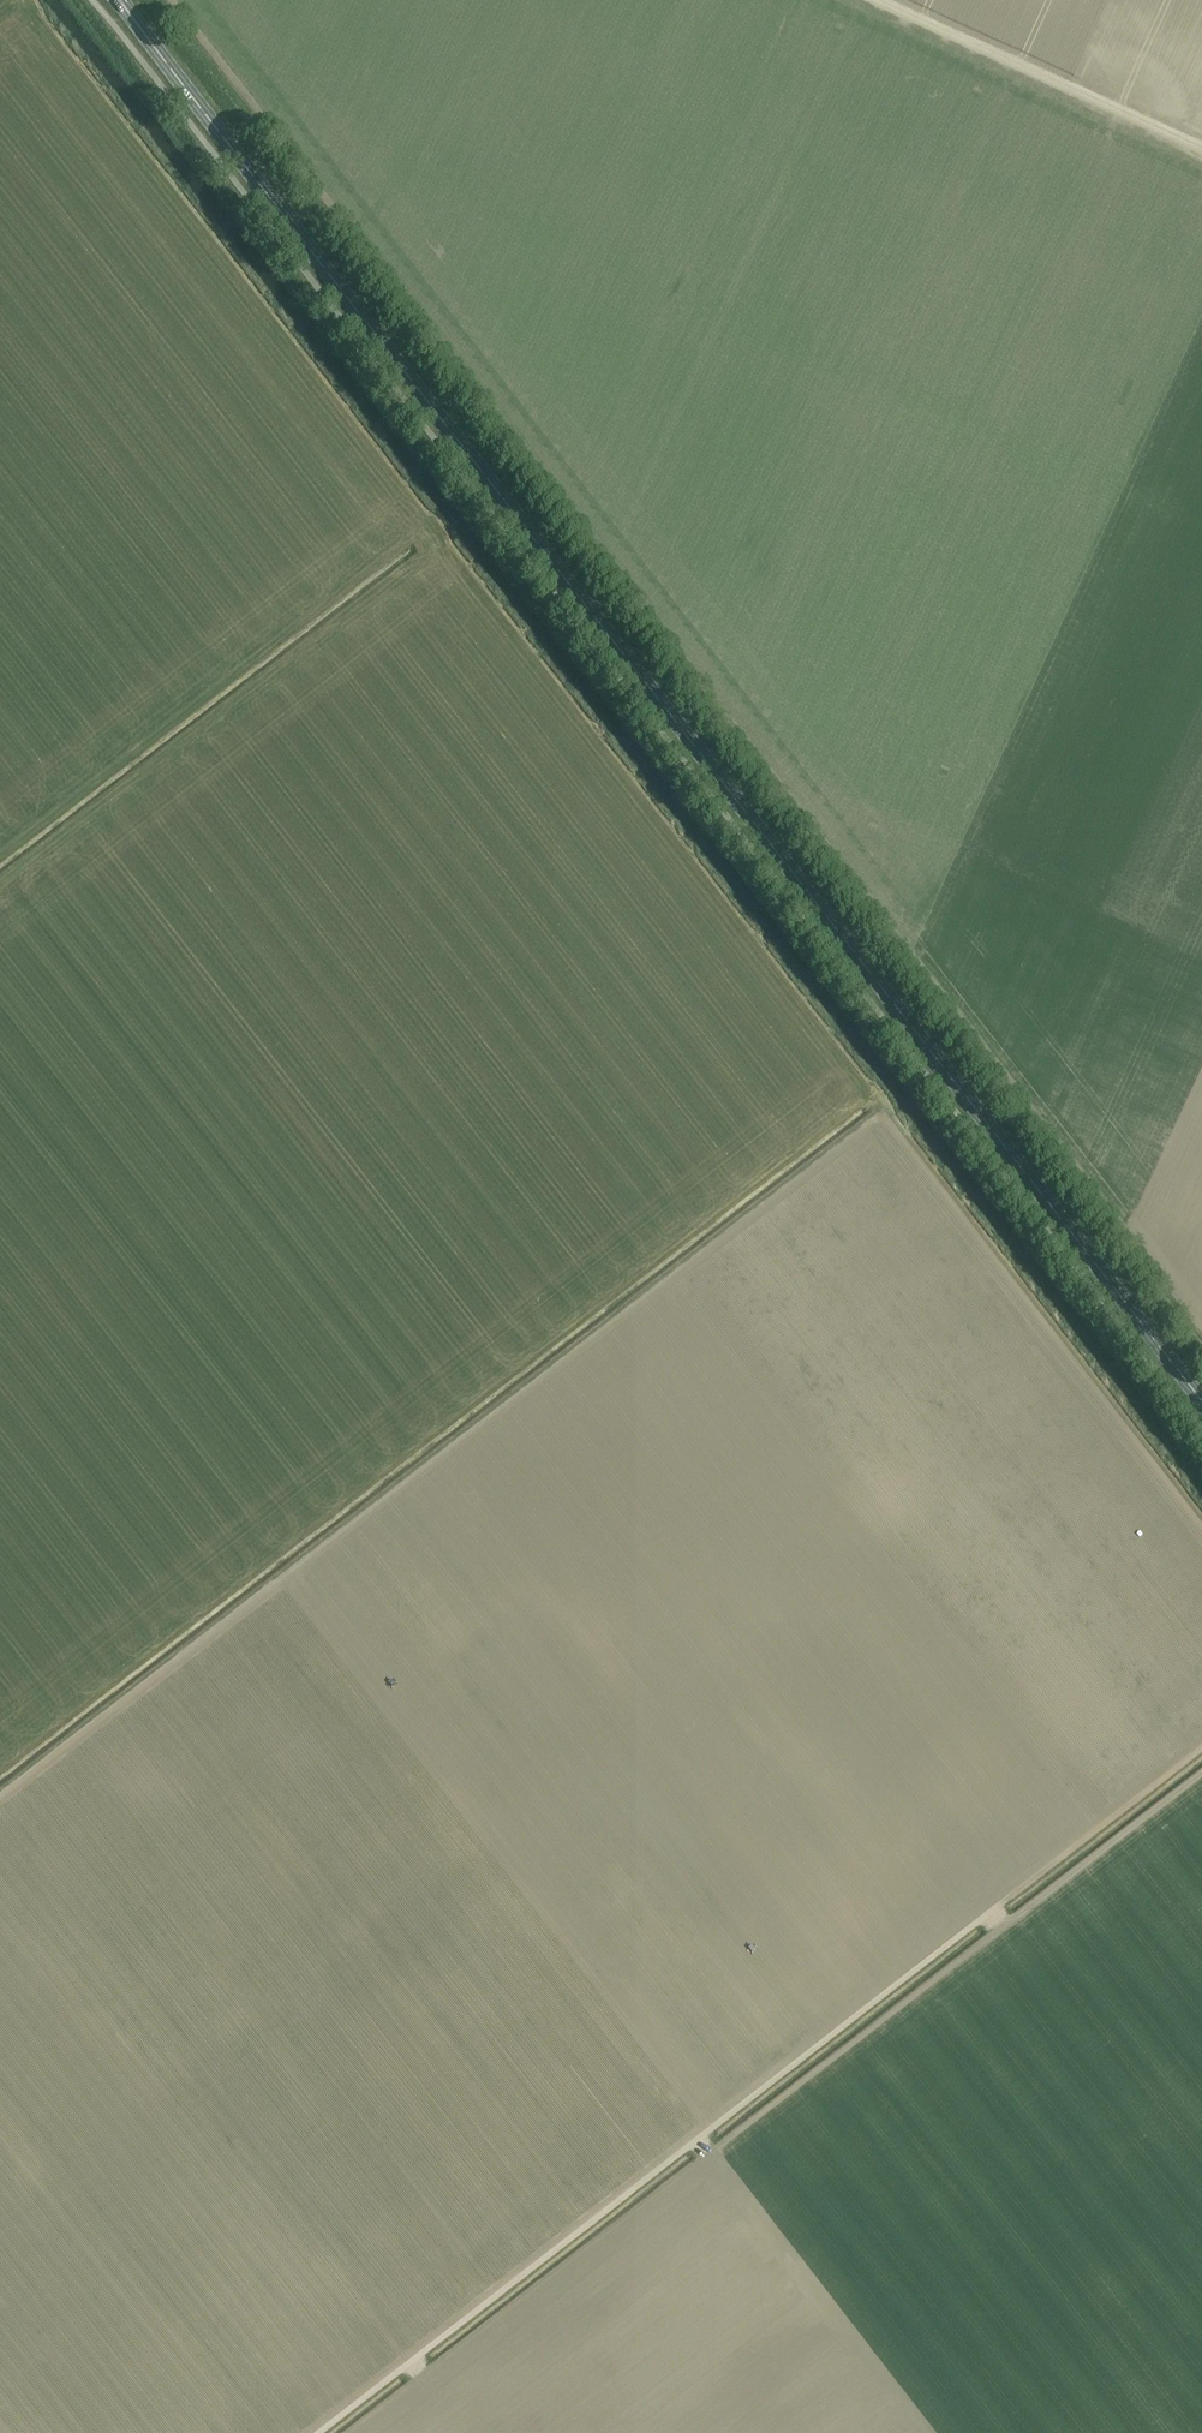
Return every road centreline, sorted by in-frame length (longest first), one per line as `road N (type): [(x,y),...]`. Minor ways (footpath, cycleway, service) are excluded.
road 1 (secondary): [(1201,1400),(120,0)]

